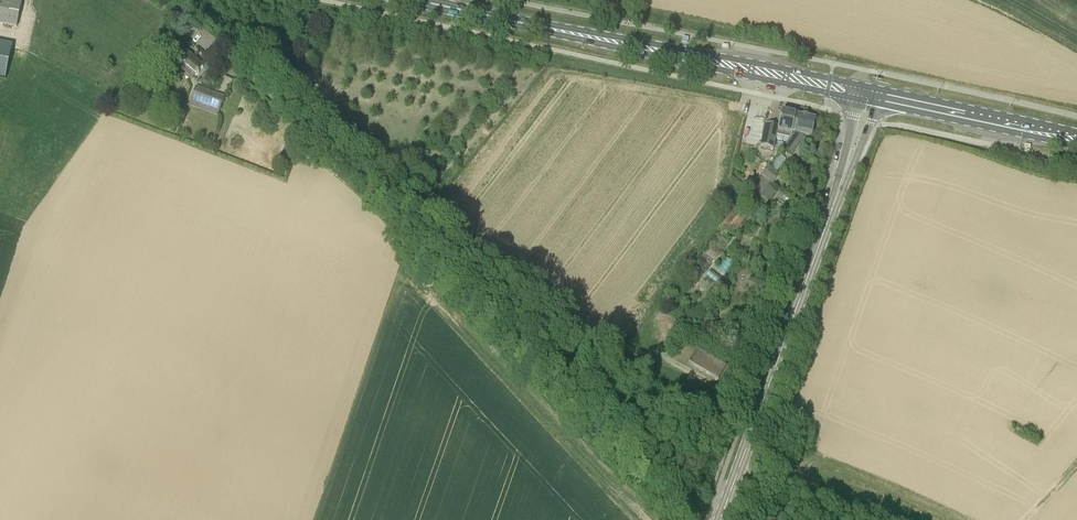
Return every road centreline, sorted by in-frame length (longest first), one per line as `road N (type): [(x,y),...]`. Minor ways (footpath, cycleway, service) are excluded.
road 1 (secondary): [(720,519),(842,182)]
road 2 (primary): [(871,87),(594,38)]
road 3 (primary): [(594,38),(858,99)]
road 4 (primary): [(1076,133),(871,87)]
road 5 (primary): [(876,103),(1076,146)]
road 6 (primary): [(594,38),(415,0)]

